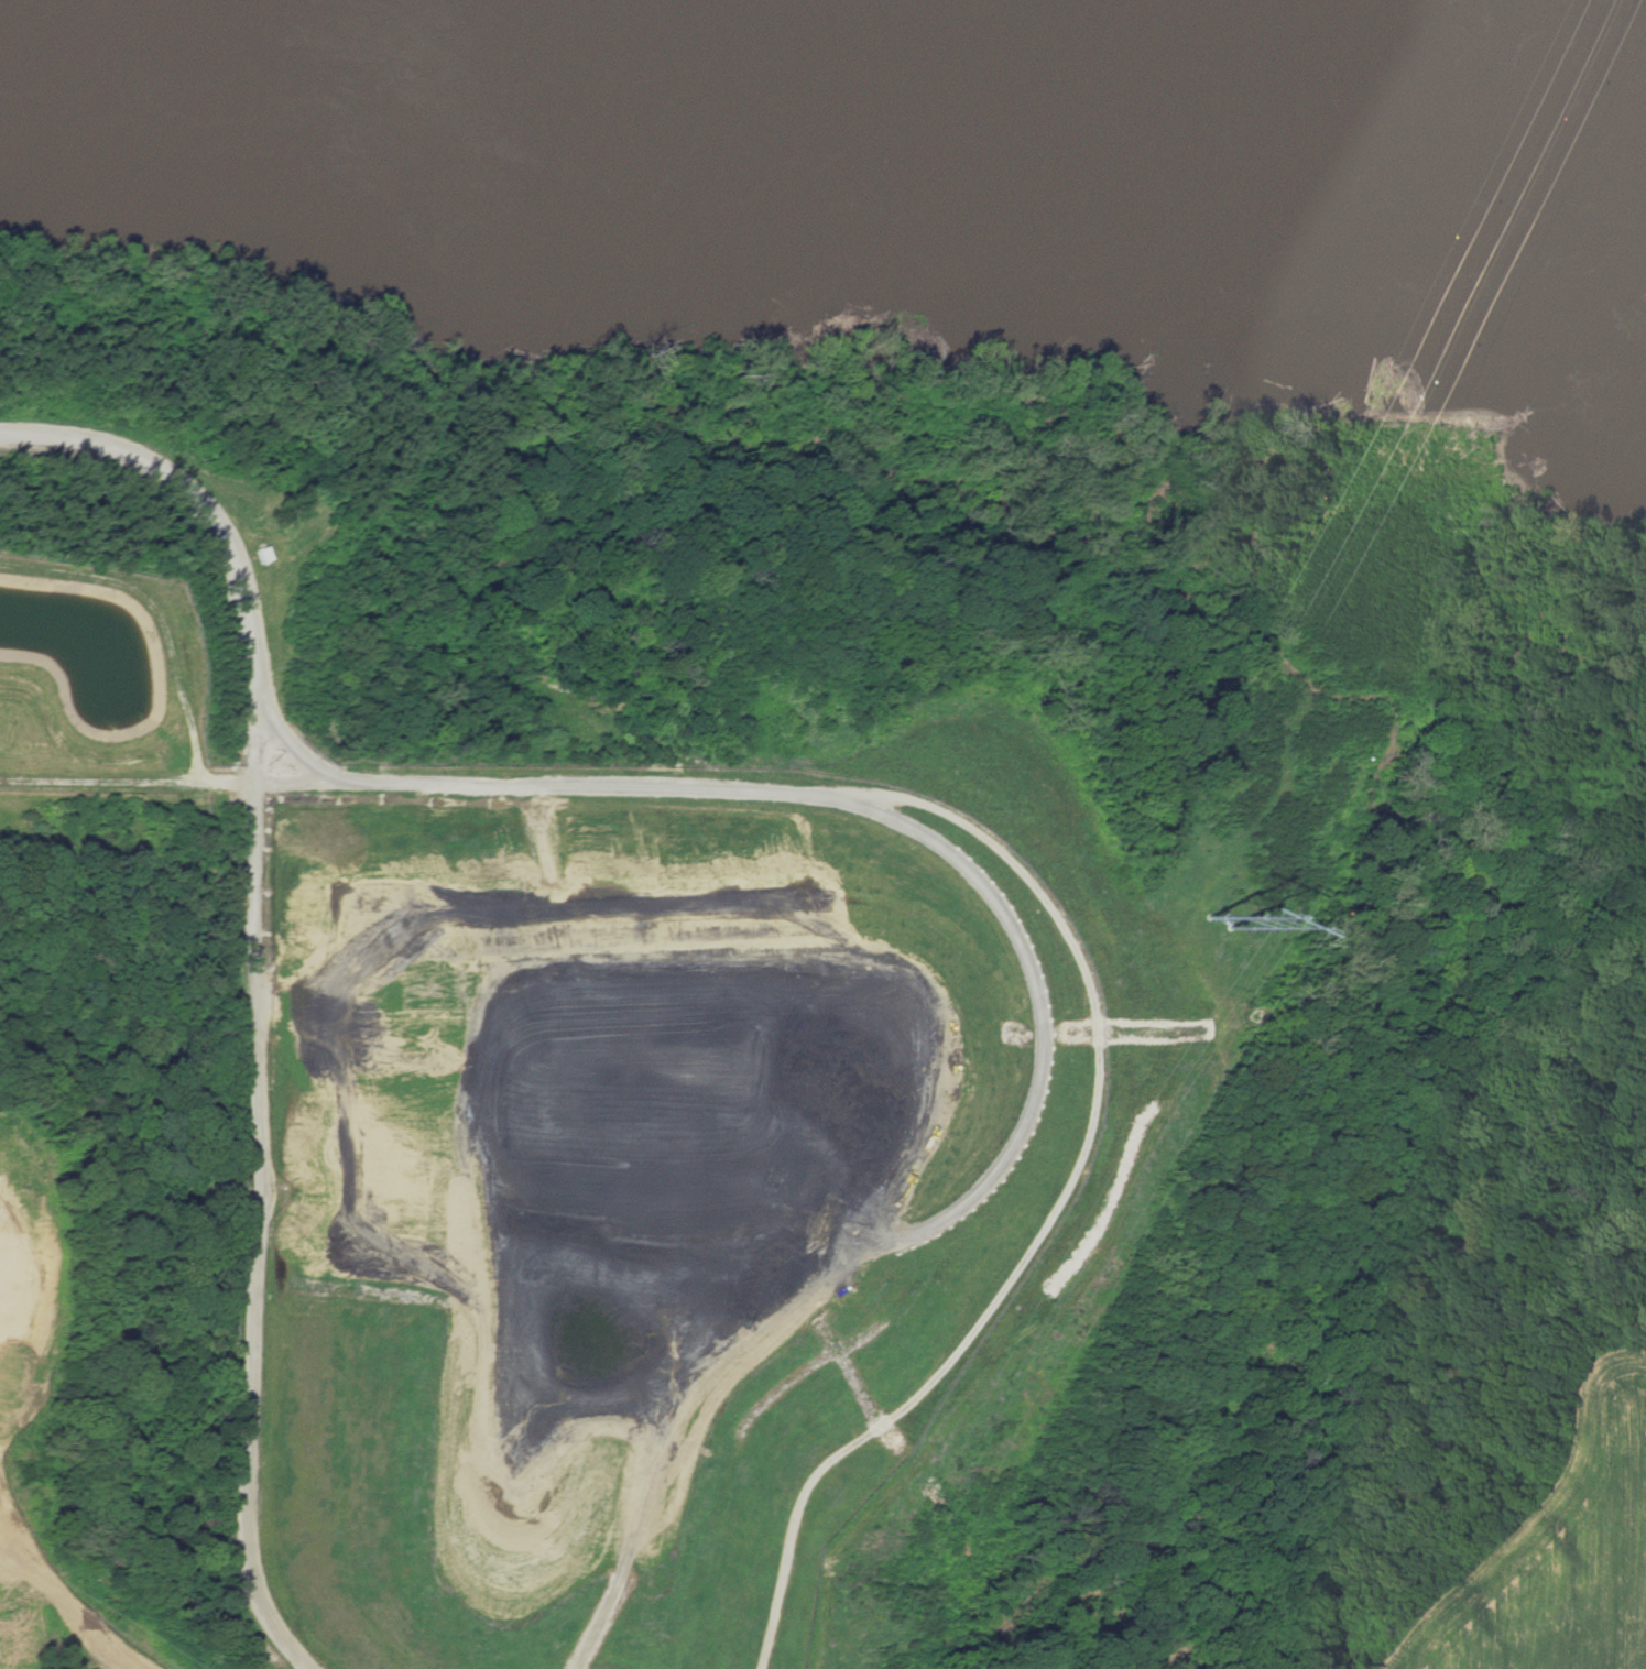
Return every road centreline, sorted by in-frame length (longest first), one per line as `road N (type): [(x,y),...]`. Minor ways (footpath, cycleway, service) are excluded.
road 1 (track): [(263,782),(711,782),(799,796),(874,816),(998,870),(1039,905),(1081,966),(1097,1013),(1081,1132),(949,1370),(902,1417),(805,1488),(761,1668)]

